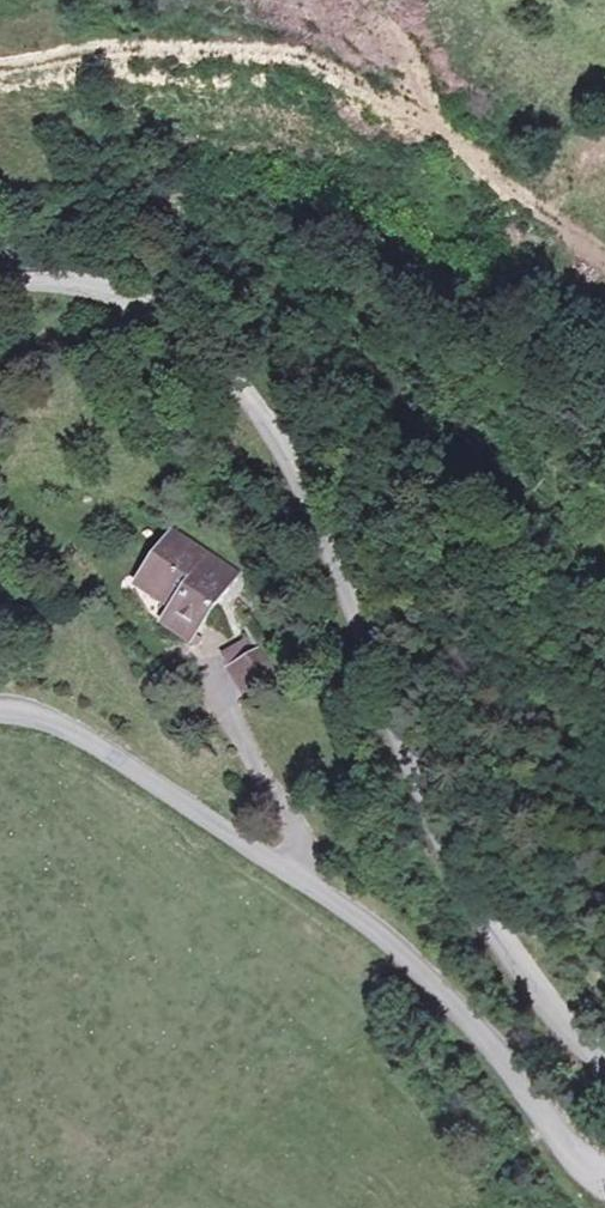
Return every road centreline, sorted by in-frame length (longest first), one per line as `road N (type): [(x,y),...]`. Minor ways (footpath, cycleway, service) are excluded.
road 1 (residential): [(0,281),(103,288),(138,303),(206,353),(267,423),(490,929),(579,1045),(604,1064)]
road 2 (residential): [(604,1181),(561,1140),(458,1011),(351,915),(94,746),(54,724),(0,712)]
road 3 (track): [(599,259),(474,158),(341,81),(238,60),(106,63),(0,78)]

